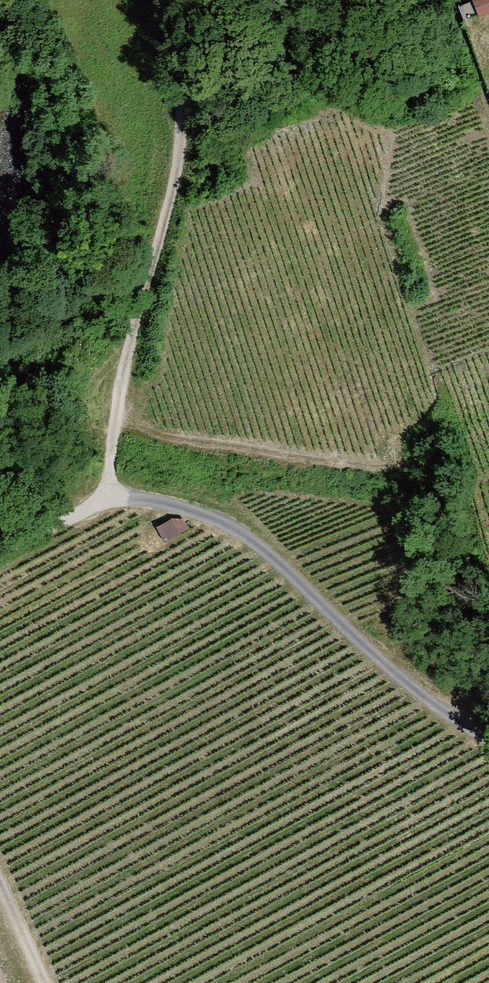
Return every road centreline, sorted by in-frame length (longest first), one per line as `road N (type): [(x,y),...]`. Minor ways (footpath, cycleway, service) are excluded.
road 1 (track): [(0,549),(100,497),(158,495),(256,547),(488,747)]
road 2 (track): [(192,0),(183,135),(100,497)]
road 3 (track): [(186,364),(158,495)]

